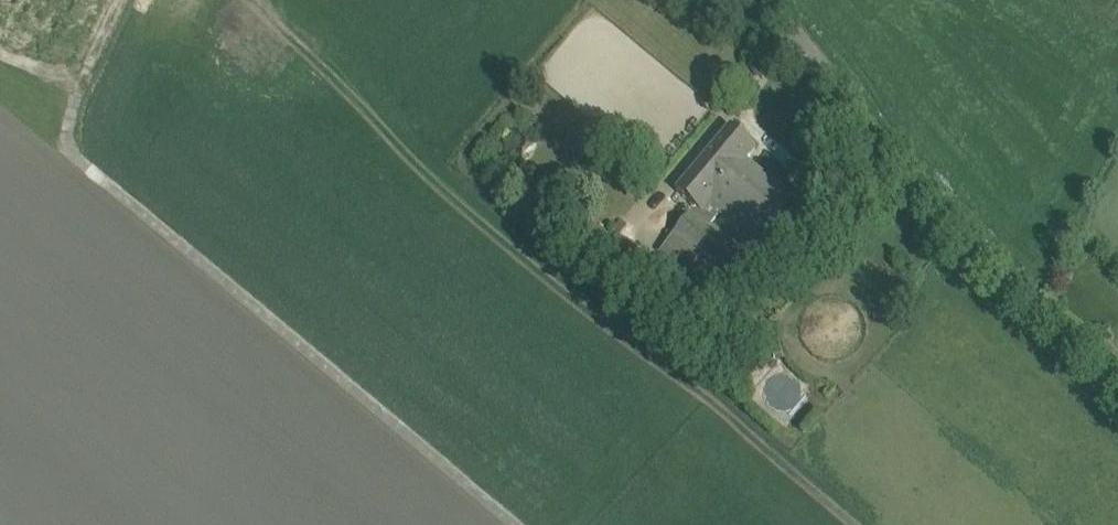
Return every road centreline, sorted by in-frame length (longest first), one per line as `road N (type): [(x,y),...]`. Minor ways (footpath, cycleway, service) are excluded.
road 1 (track): [(513,524),(82,166),(75,136),(123,0)]
road 2 (unclassified): [(1117,374),(916,188),(752,0)]

